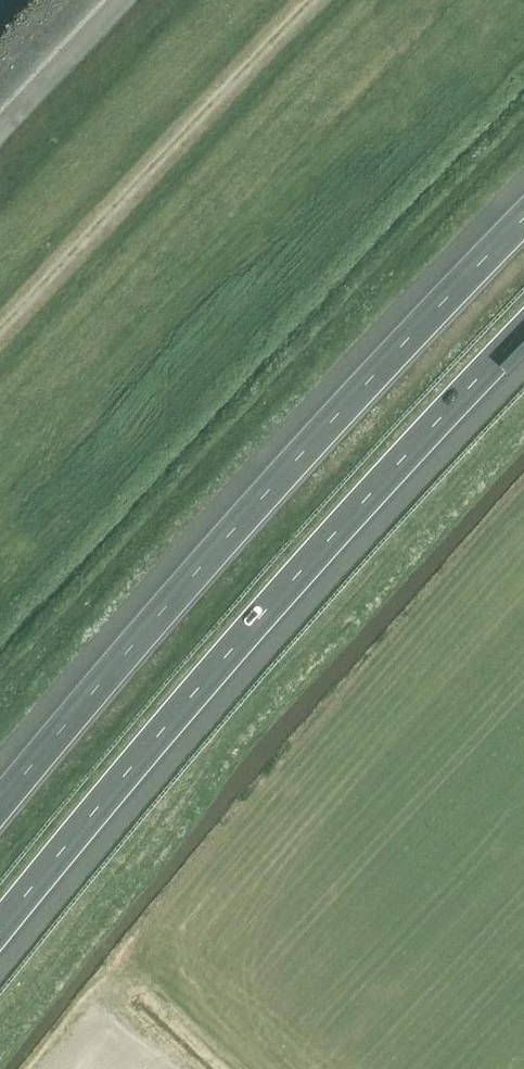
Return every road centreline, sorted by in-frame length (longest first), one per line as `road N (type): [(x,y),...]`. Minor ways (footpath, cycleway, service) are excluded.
road 1 (motorway): [(0,942),(204,694),(523,342)]
road 2 (motorway): [(523,211),(140,624),(0,795)]
road 3 (track): [(0,328),(310,0)]

